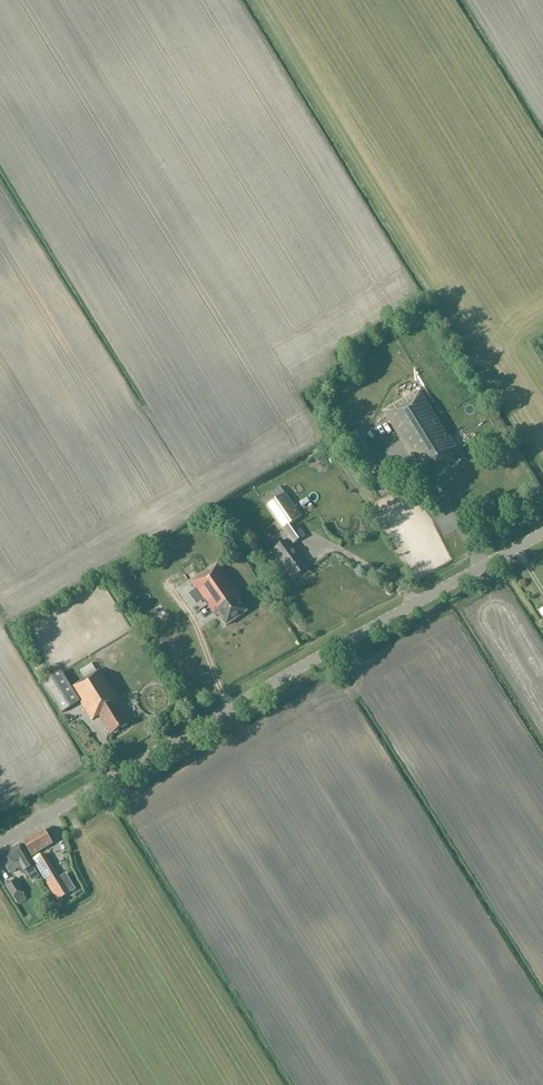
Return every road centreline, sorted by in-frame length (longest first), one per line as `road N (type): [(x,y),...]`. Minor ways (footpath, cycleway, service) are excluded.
road 1 (tertiary): [(542,536),(0,841)]

